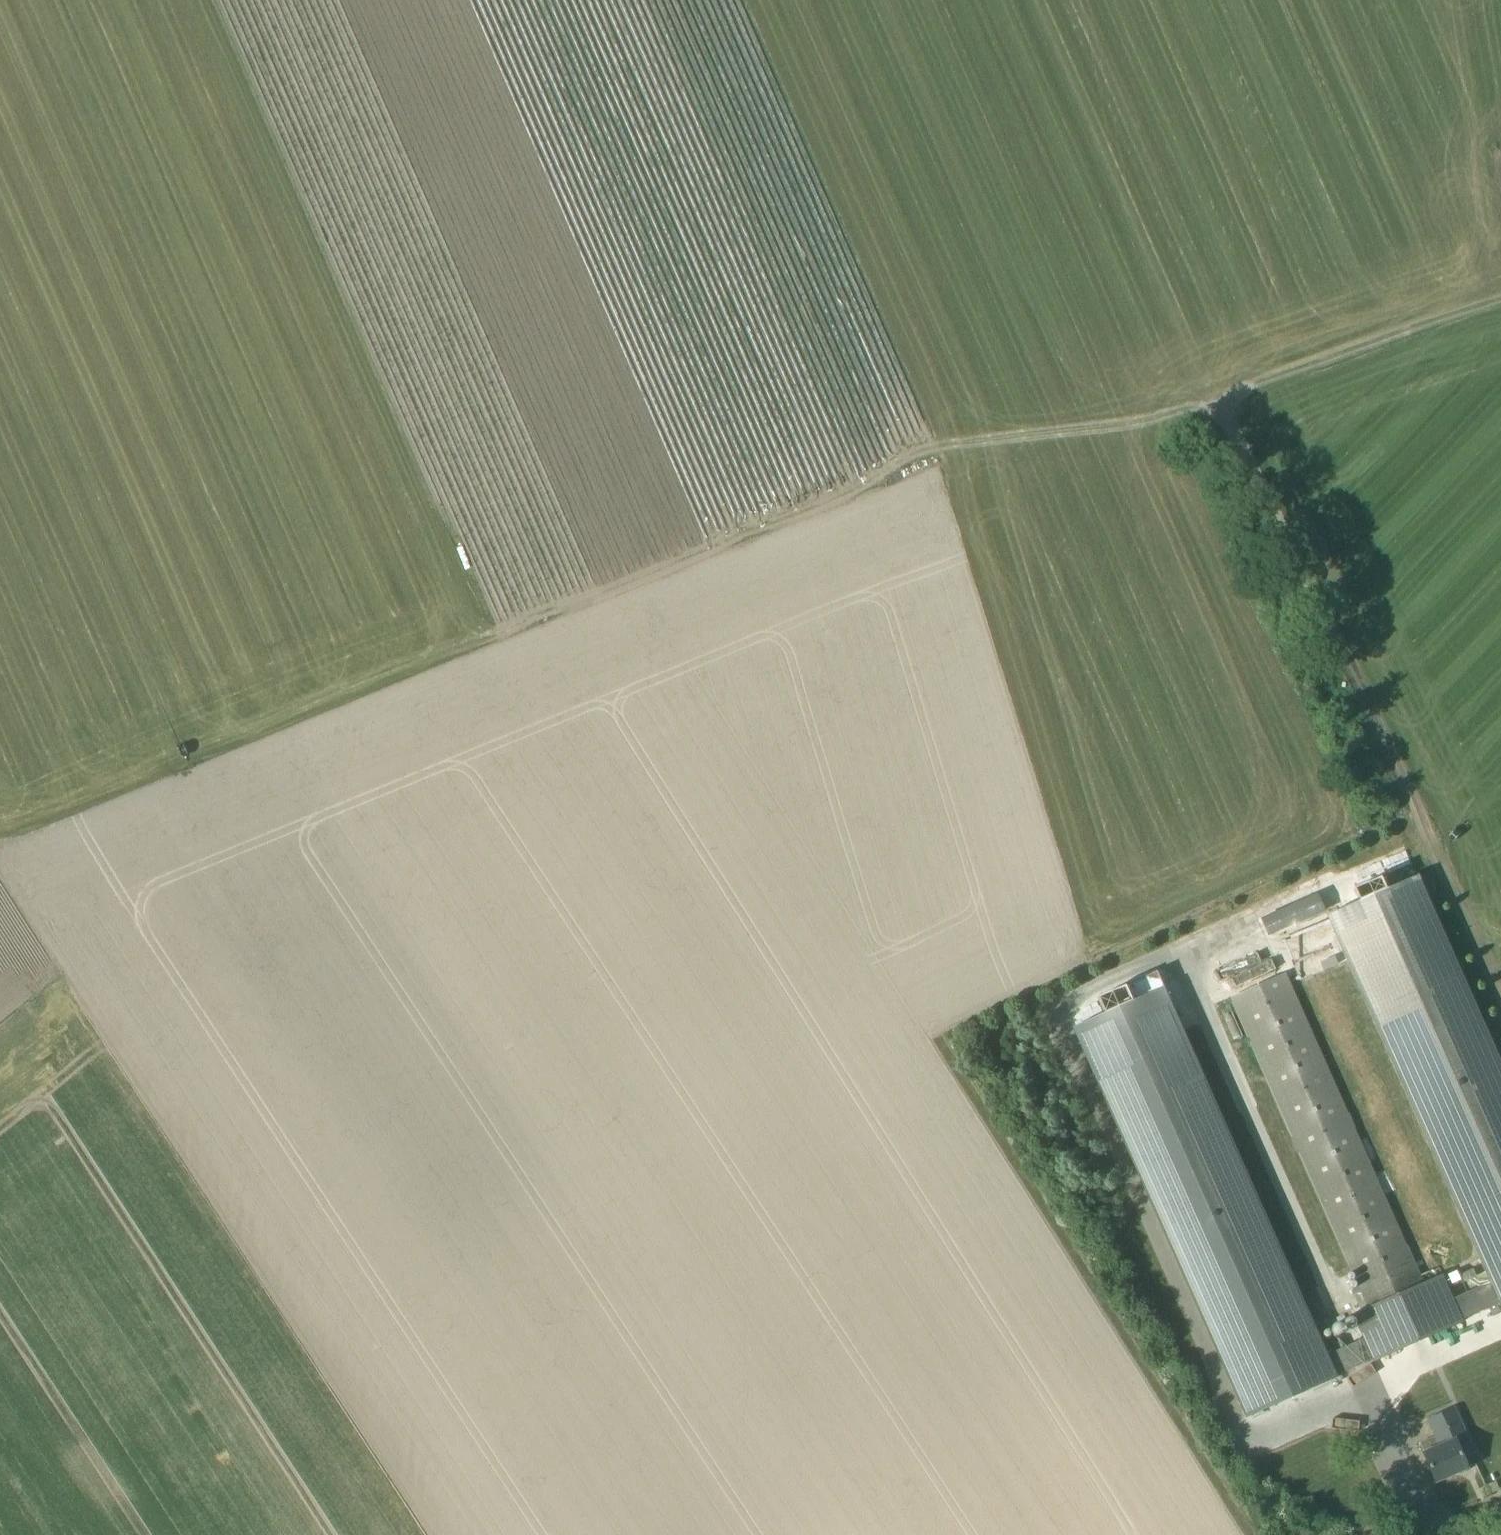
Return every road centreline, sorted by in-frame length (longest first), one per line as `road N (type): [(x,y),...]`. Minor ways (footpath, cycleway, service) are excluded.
road 1 (track): [(1500,973),(1200,388),(938,430)]
road 2 (track): [(1200,388),(1338,364),(1500,301)]

